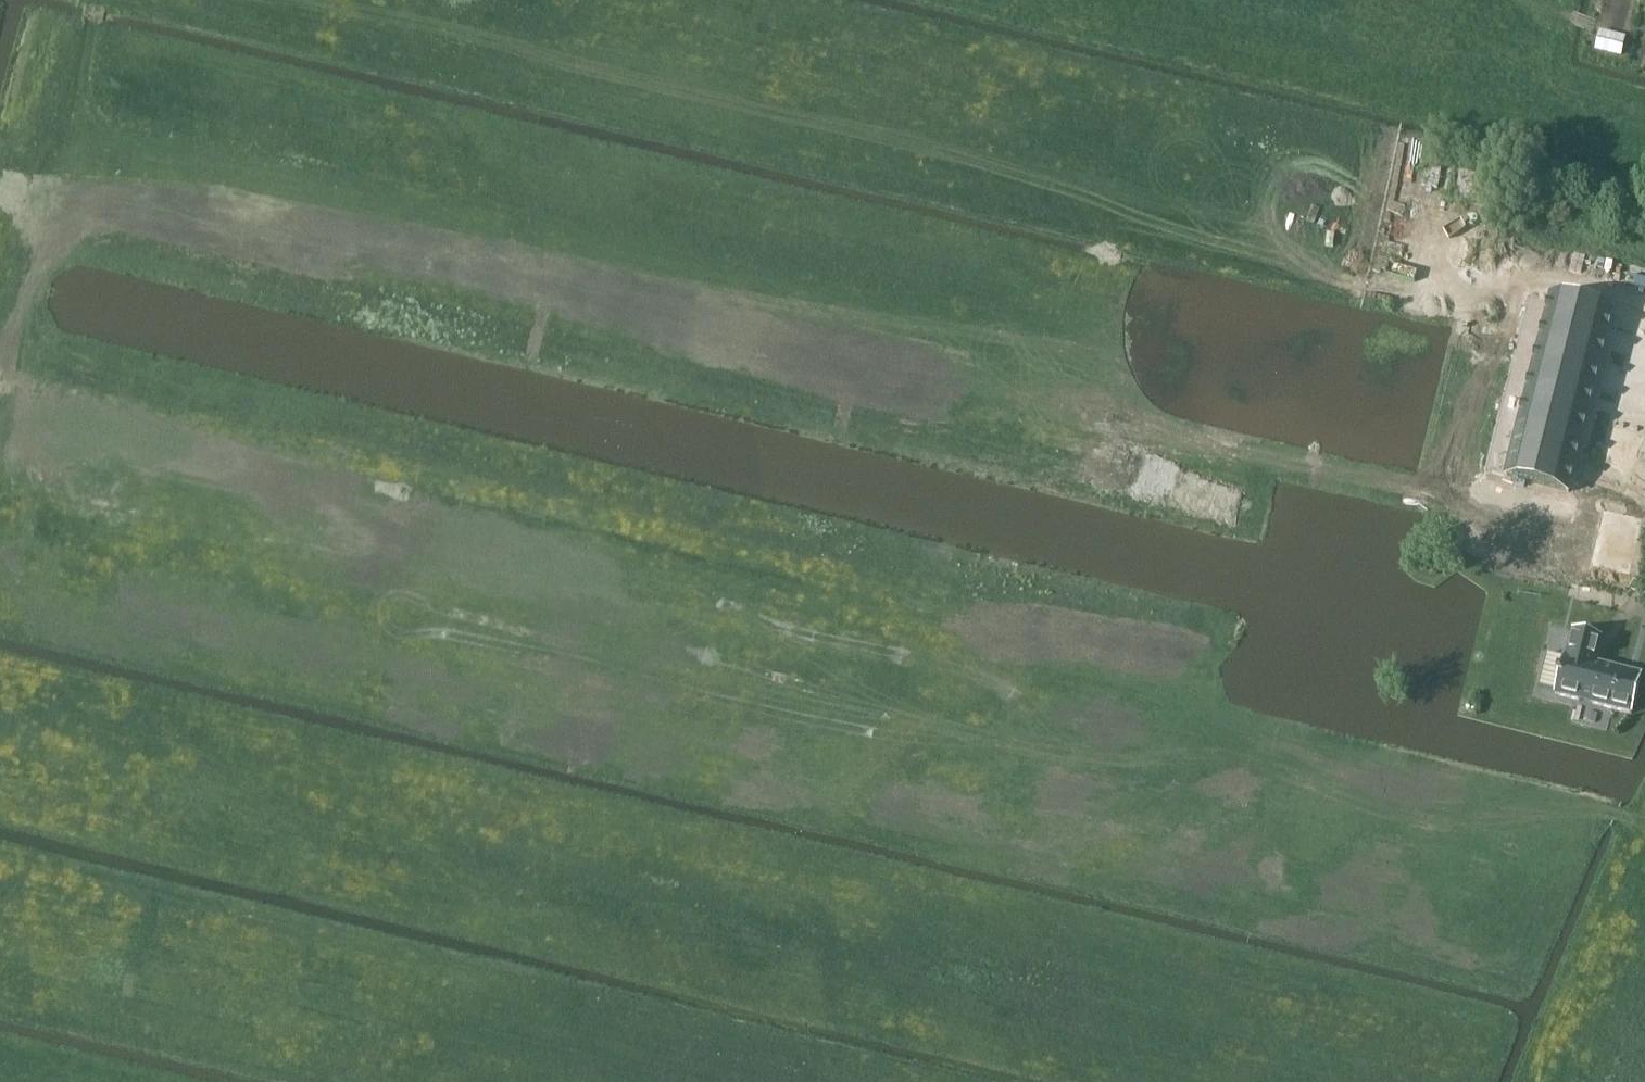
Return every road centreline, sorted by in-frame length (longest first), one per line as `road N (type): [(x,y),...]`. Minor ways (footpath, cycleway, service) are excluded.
road 1 (track): [(1644,834),(130,605),(0,573)]
road 2 (track): [(49,146),(24,360),(0,462)]
road 3 (track): [(49,146),(93,11)]

